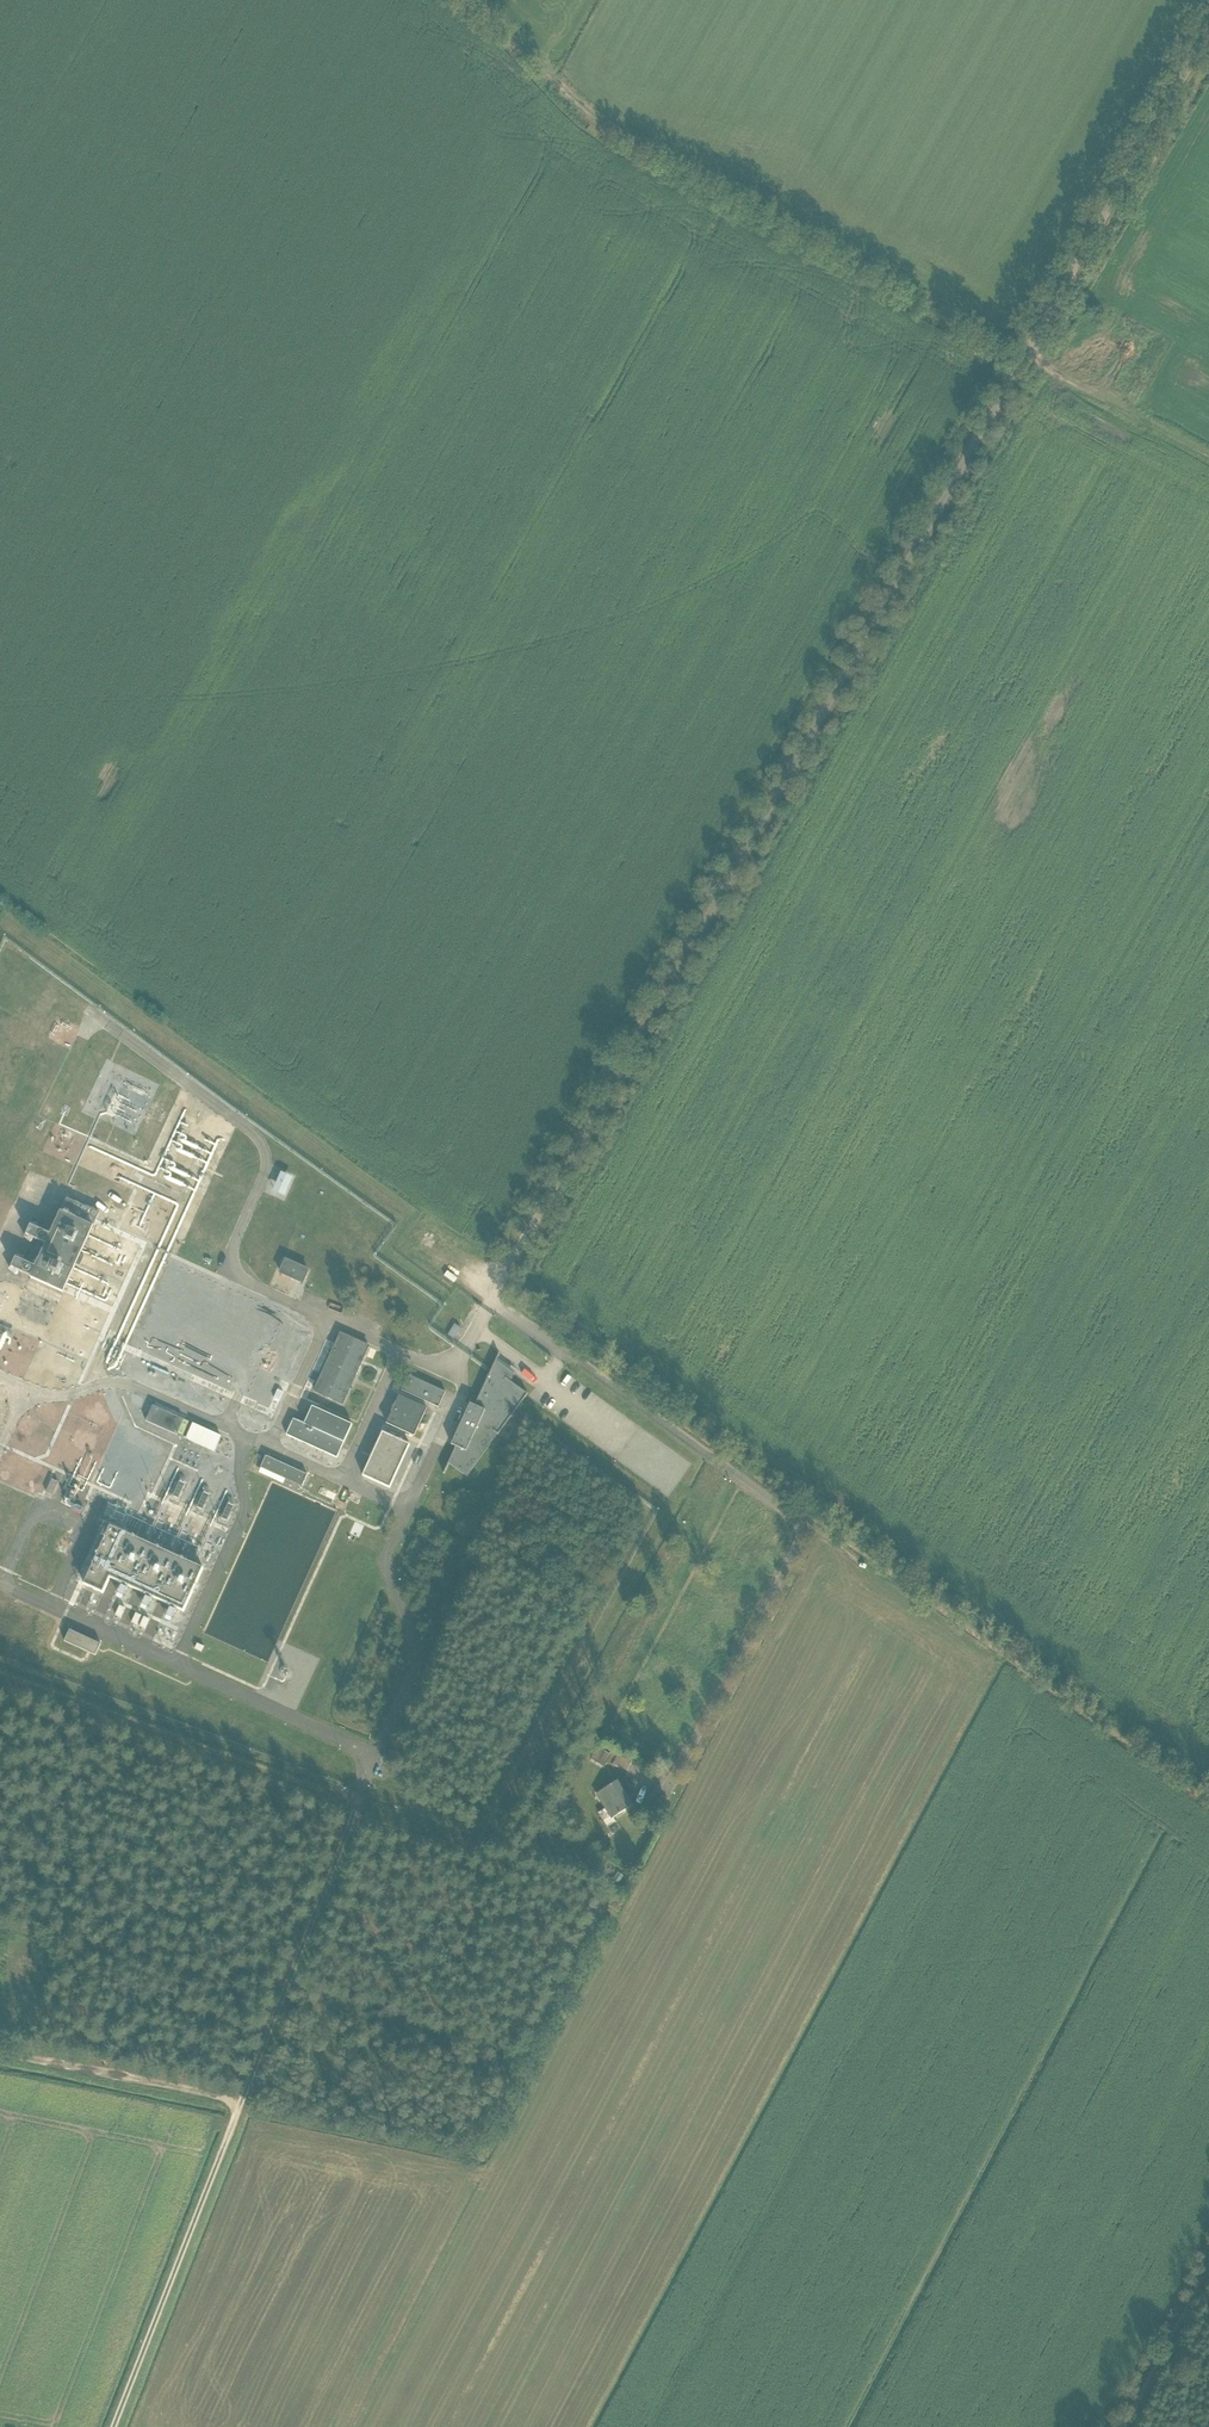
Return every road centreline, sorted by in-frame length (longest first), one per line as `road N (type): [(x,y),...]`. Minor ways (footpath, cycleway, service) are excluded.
road 1 (unclassified): [(665,1793),(807,1528),(492,1301),(1208,33)]
road 2 (track): [(473,0),(601,126),(1025,359)]
road 3 (track): [(114,2426),(241,2101),(0,2050)]
road 4 (track): [(241,2101),(359,1790)]
road 5 (track): [(1208,2265),(1125,2426)]

